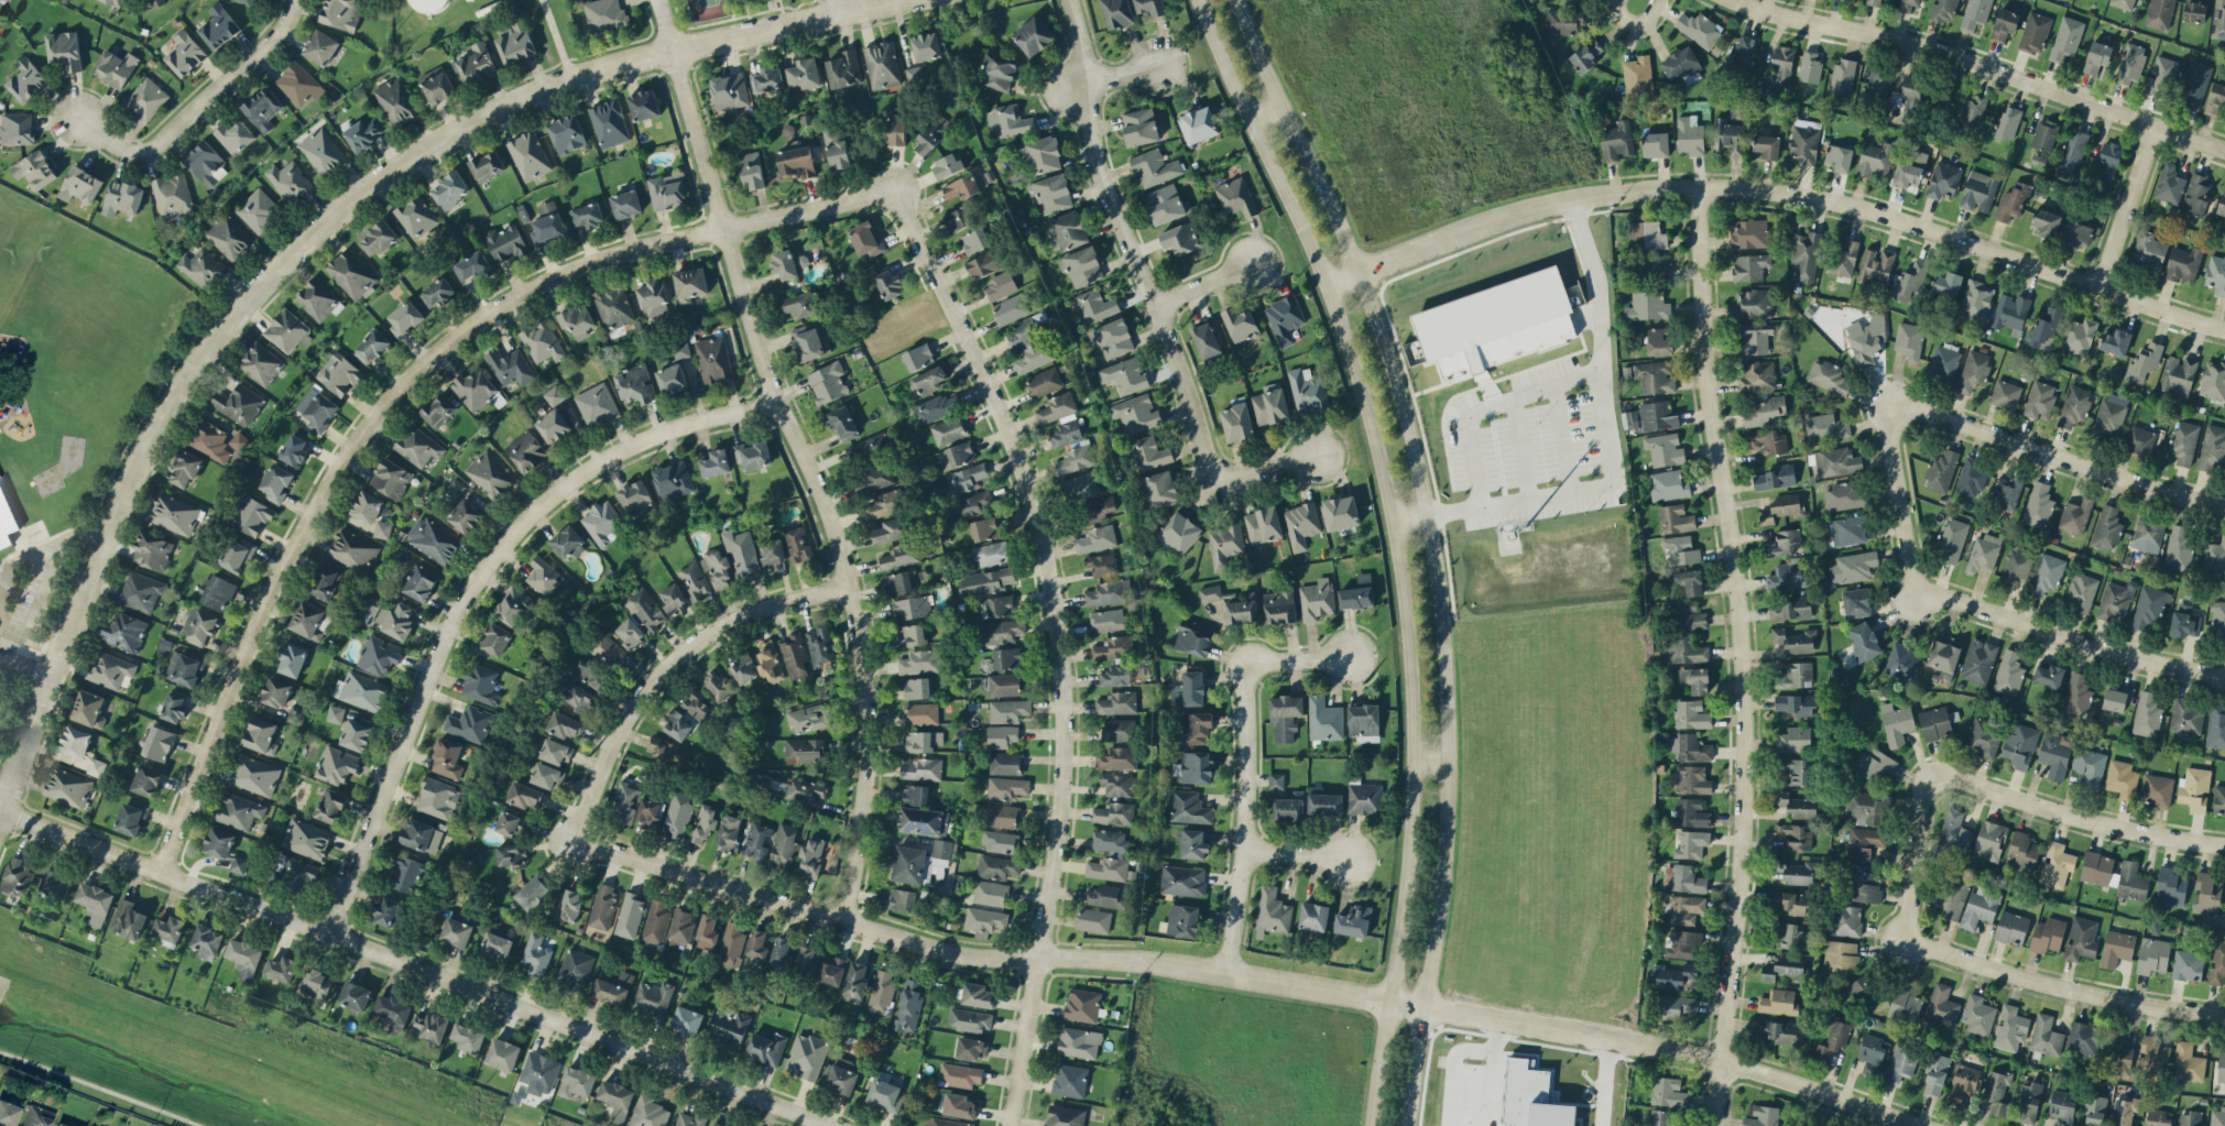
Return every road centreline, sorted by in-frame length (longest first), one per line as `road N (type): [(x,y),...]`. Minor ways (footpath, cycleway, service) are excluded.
road 1 (residential): [(1922,1125),(1763,1071),(1653,1045),(1230,973),(958,949),(578,837)]
road 2 (residential): [(887,0),(566,77),(433,142),(327,218),(217,335),(165,412),(123,498),(4,805)]
road 3 (secondary): [(1195,0),(1324,284),(1389,515),(1409,759),(1405,863),(1369,1125)]
road 4 (secondary): [(1405,1125),(1444,876),(1439,612),(1395,387),(1356,273),(1238,0)]
road 5 (residential): [(877,194),(673,238),(571,270),(501,306),(421,370),(346,463),(279,586),(167,870)]
road 6 (residential): [(877,194),(905,199),(1000,396),(1050,551),(1062,626),(1069,724),(1064,823),(1009,1125)]
road 7 (residential): [(1713,1125),(1739,878),(1743,697),(1708,392),(1697,186)]
road 8 (residential): [(1324,284),(1562,200),(1629,189),(1749,188),(1900,216),(2224,326)]
road 9 (residential): [(670,50),(770,362),(842,535),(862,616),(872,753),(849,918)]
road 10 (residential): [(0,803),(828,1125)]
road 11 (residential): [(784,398),(641,438),(571,480),(495,554),(451,627),(335,931)]
road 12 (residential): [(2224,149),(1911,40),(1736,0)]
road 13 (residential): [(1069,0),(1100,186),(1154,309),(1210,480)]
road 14 (residential): [(2224,503),(1884,395),(1899,505)]
road 15 (residential): [(1915,889),(1930,769),(2133,827),(2224,841)]
road 16 (residential): [(578,837),(624,722),(673,659),(731,617),(854,583)]
road 17 (residential): [(1899,505),(1915,568),(1937,591),(2127,655),(2224,673)]
road 18 (residential): [(1915,889),(1916,930),(1938,949),(2117,997),(2224,1014)]
road 19 (residential): [(1242,918),(1255,741),(1248,666),(1345,655)]
road 20 (residential): [(293,0),(269,44),(149,152),(121,154),(75,120)]
road 21 (residential): [(2098,285),(2153,124)]

